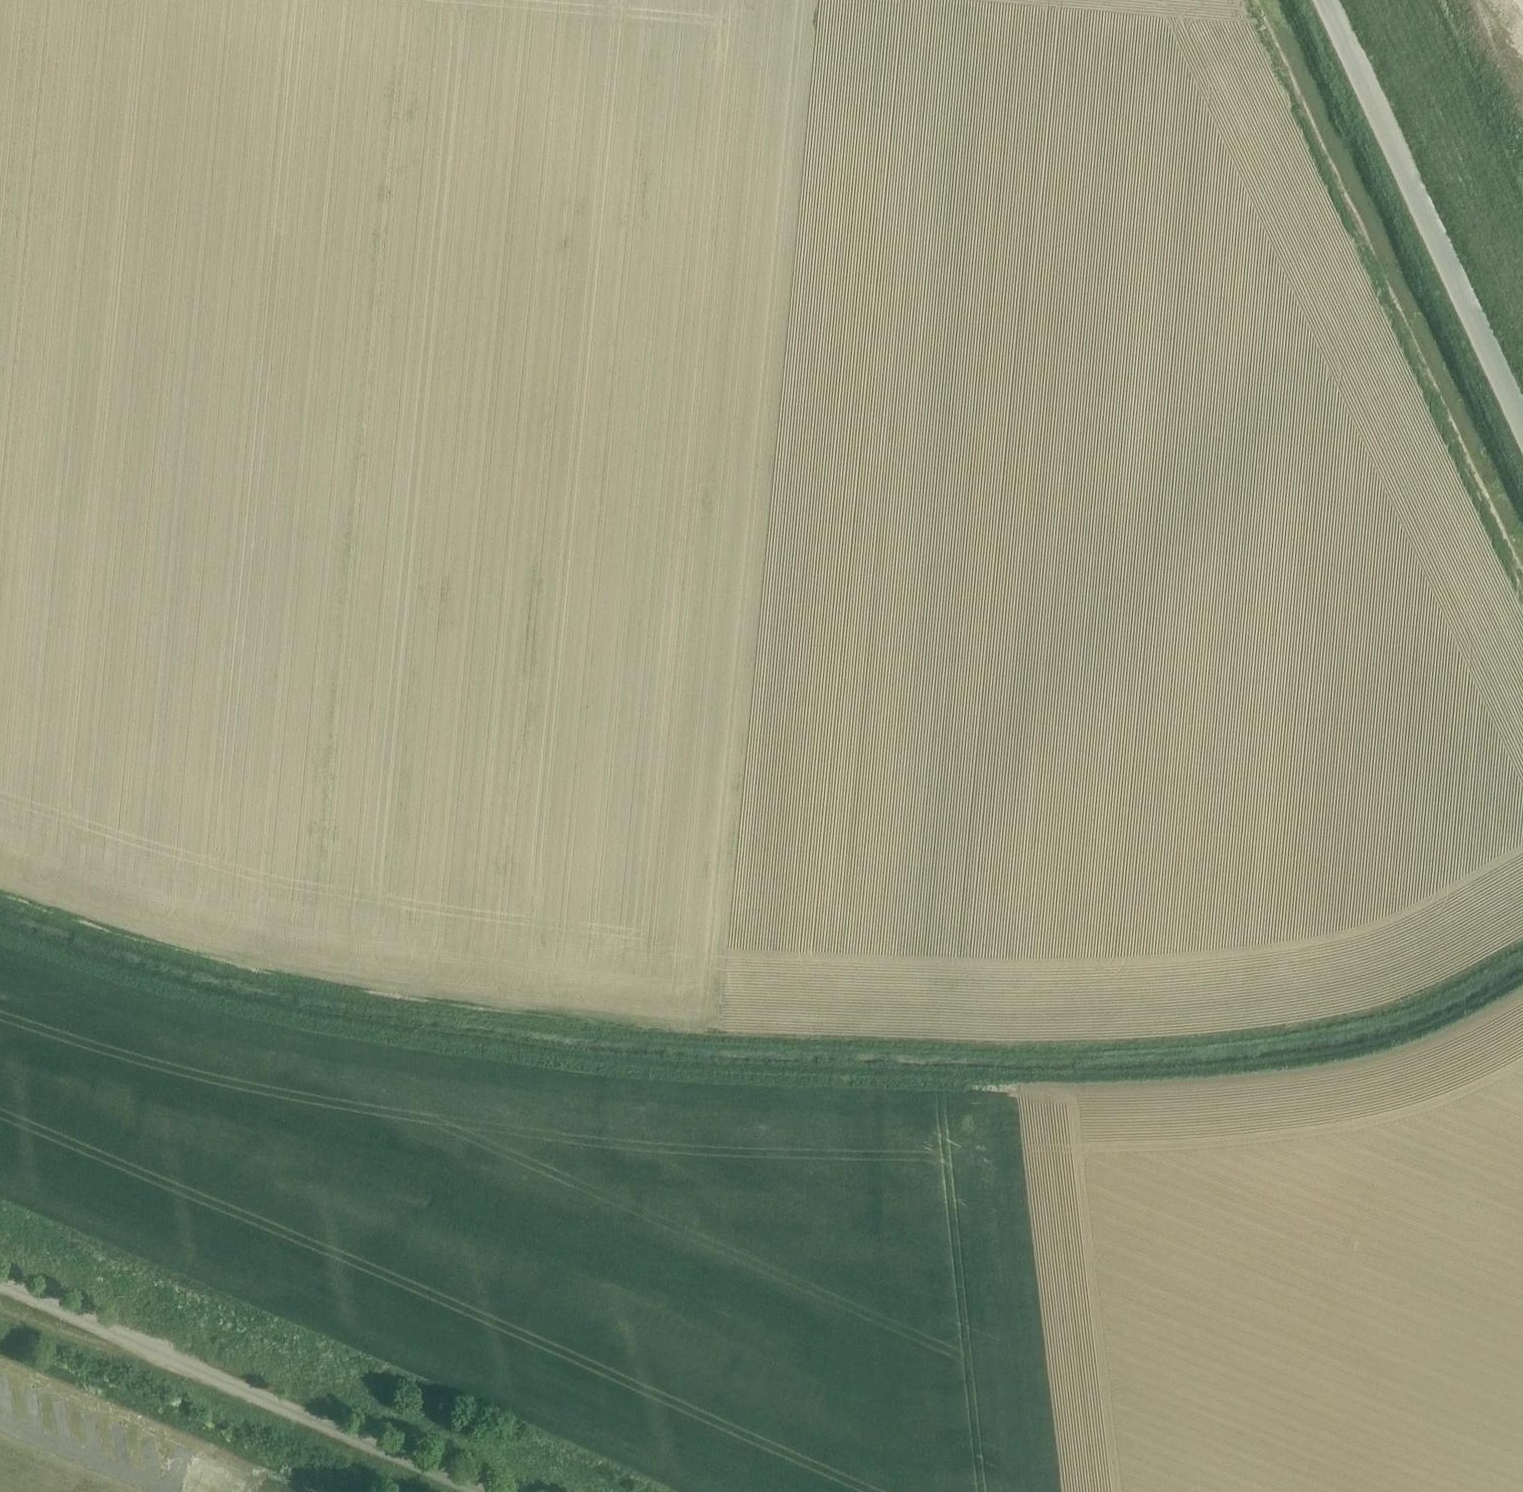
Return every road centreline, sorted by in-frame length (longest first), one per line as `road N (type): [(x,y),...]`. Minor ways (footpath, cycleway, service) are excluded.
road 1 (track): [(0,890),(238,964),(335,984),(724,1037),(875,1041)]
road 2 (tertiary): [(487,1491),(0,1283)]
road 3 (unclassified): [(1522,432),(1324,0)]

